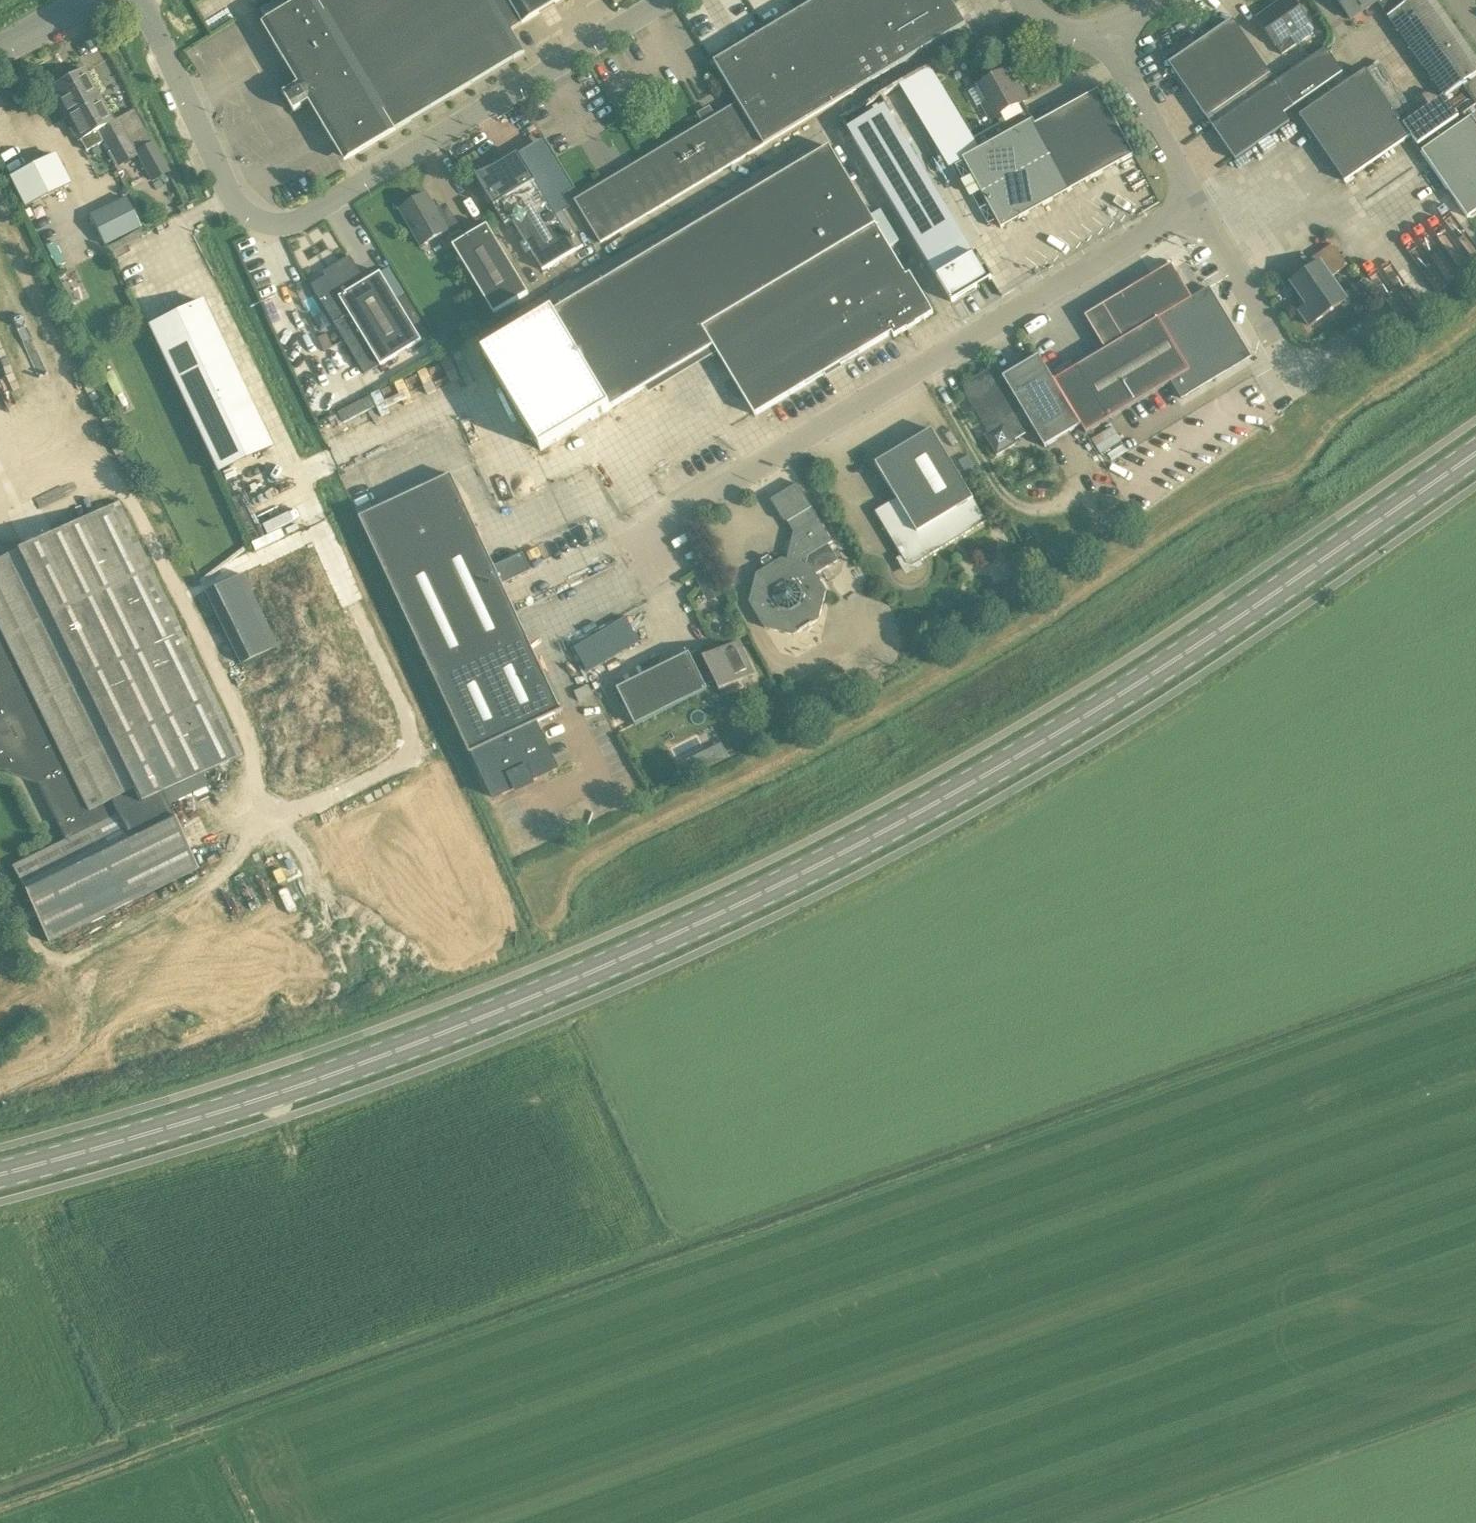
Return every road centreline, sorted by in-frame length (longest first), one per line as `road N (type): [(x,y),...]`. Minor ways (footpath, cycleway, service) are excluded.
road 1 (primary): [(0,1174),(250,1103),(457,1028),(700,925),(1069,731),(1475,458)]
road 2 (unclassified): [(141,0),(231,199),(270,224),(302,218),(663,0)]
road 3 (unclassified): [(625,538),(1199,205)]
road 4 (unclassified): [(1199,205),(1100,26)]
road 5 (unclassified): [(1298,382),(1199,205)]

